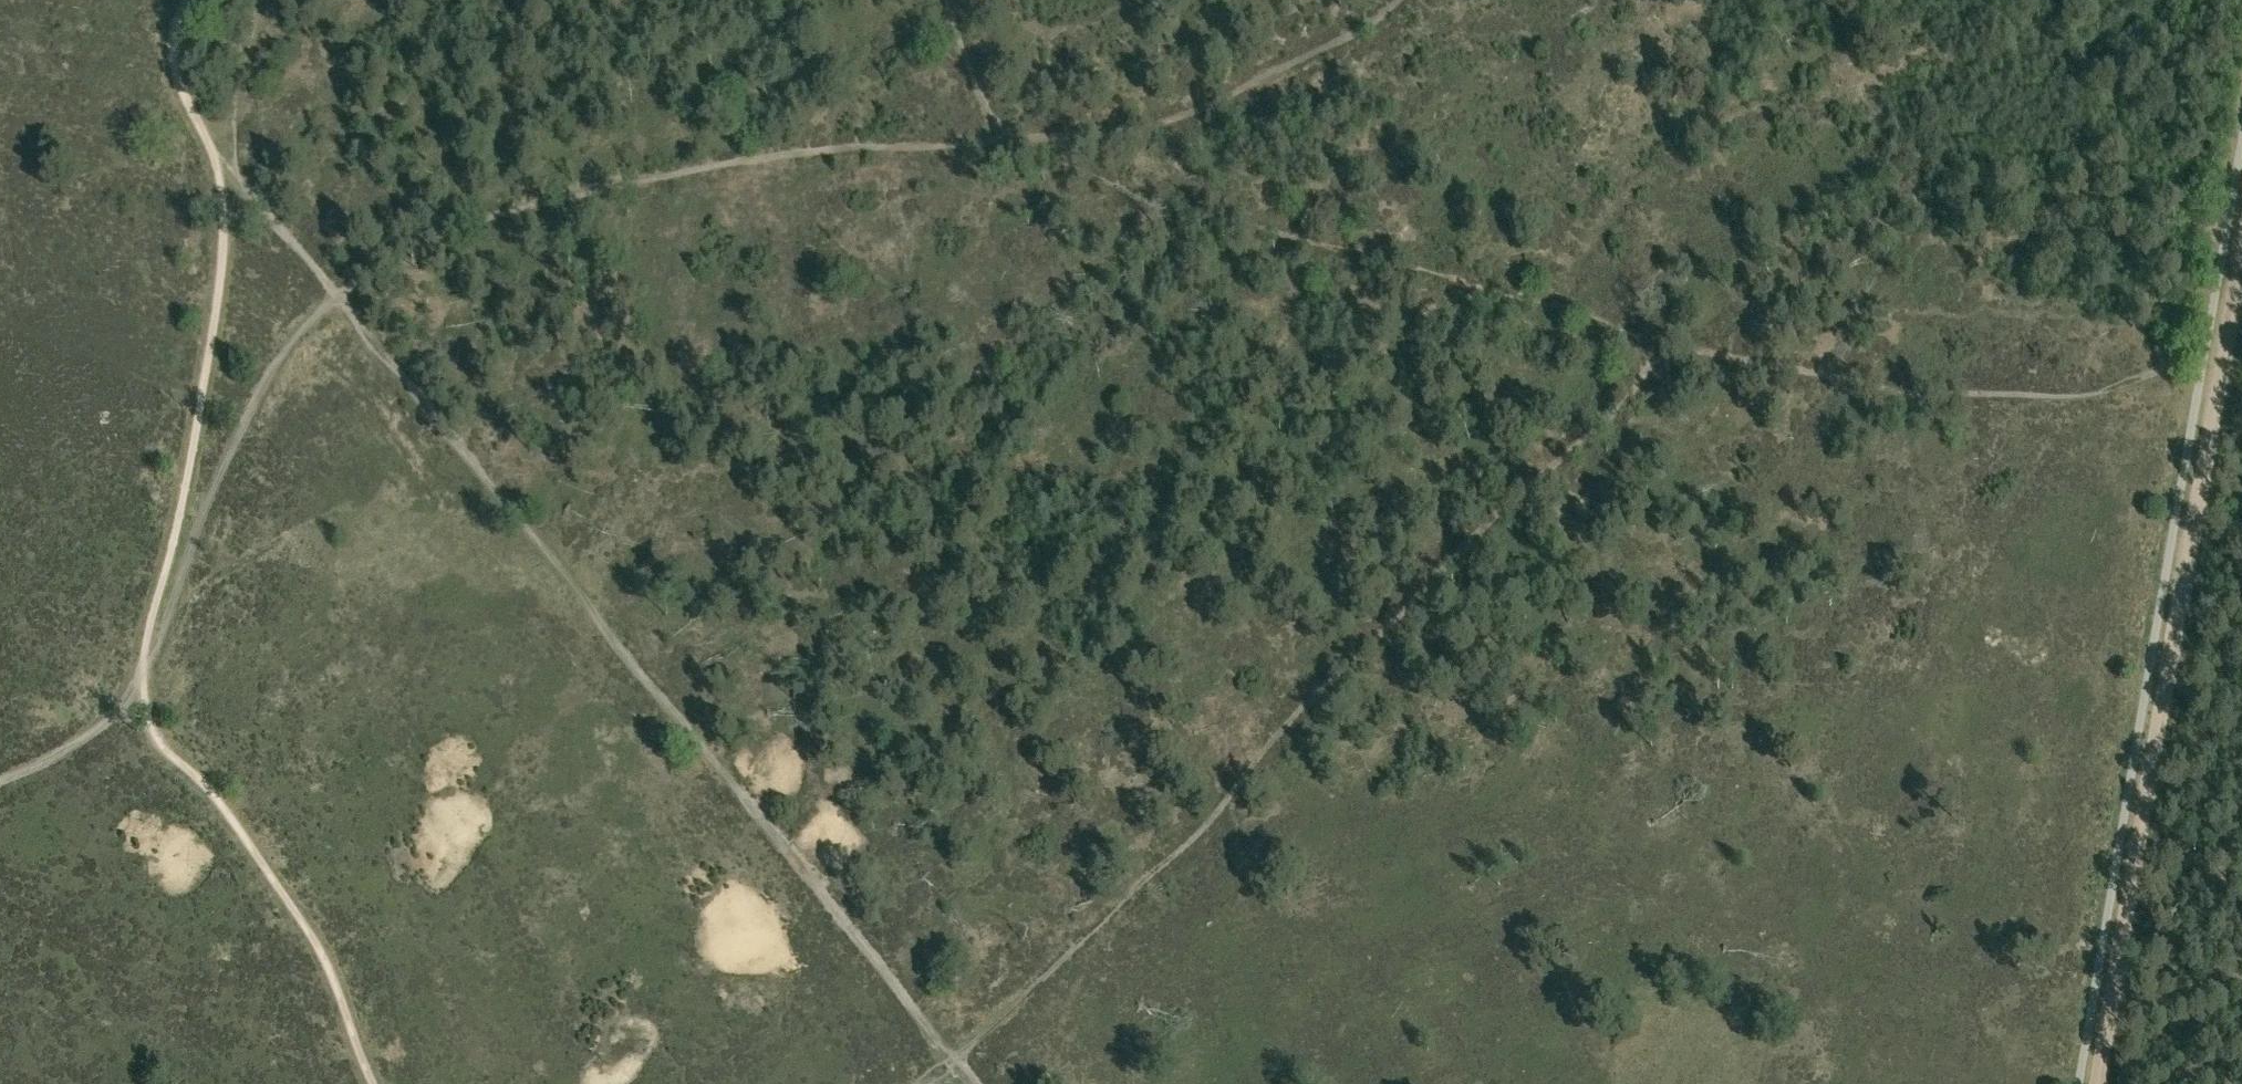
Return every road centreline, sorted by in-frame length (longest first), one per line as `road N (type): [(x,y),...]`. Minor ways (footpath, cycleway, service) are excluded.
road 1 (track): [(238,175),(976,1083)]
road 2 (track): [(2094,1083),(2241,253)]

